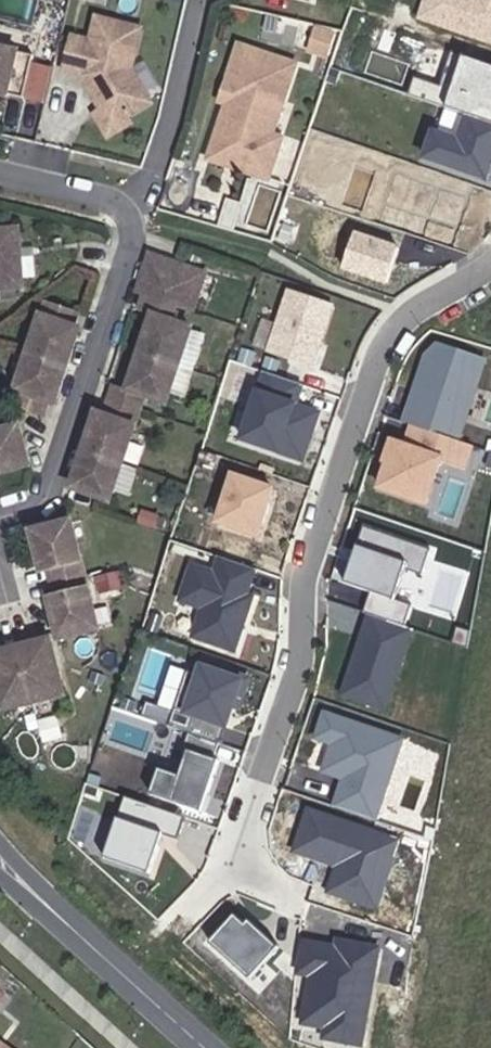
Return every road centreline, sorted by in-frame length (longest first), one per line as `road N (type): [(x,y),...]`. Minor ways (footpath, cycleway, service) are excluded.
road 1 (residential): [(490,263),(412,315),(384,349),(302,578),(303,646),(230,871)]
road 2 (residential): [(0,510),(45,488),(144,192)]
road 3 (tertiary): [(46,899),(213,1047)]
road 4 (residential): [(144,192),(165,154),(197,0)]
road 5 (residential): [(144,192),(0,162)]

